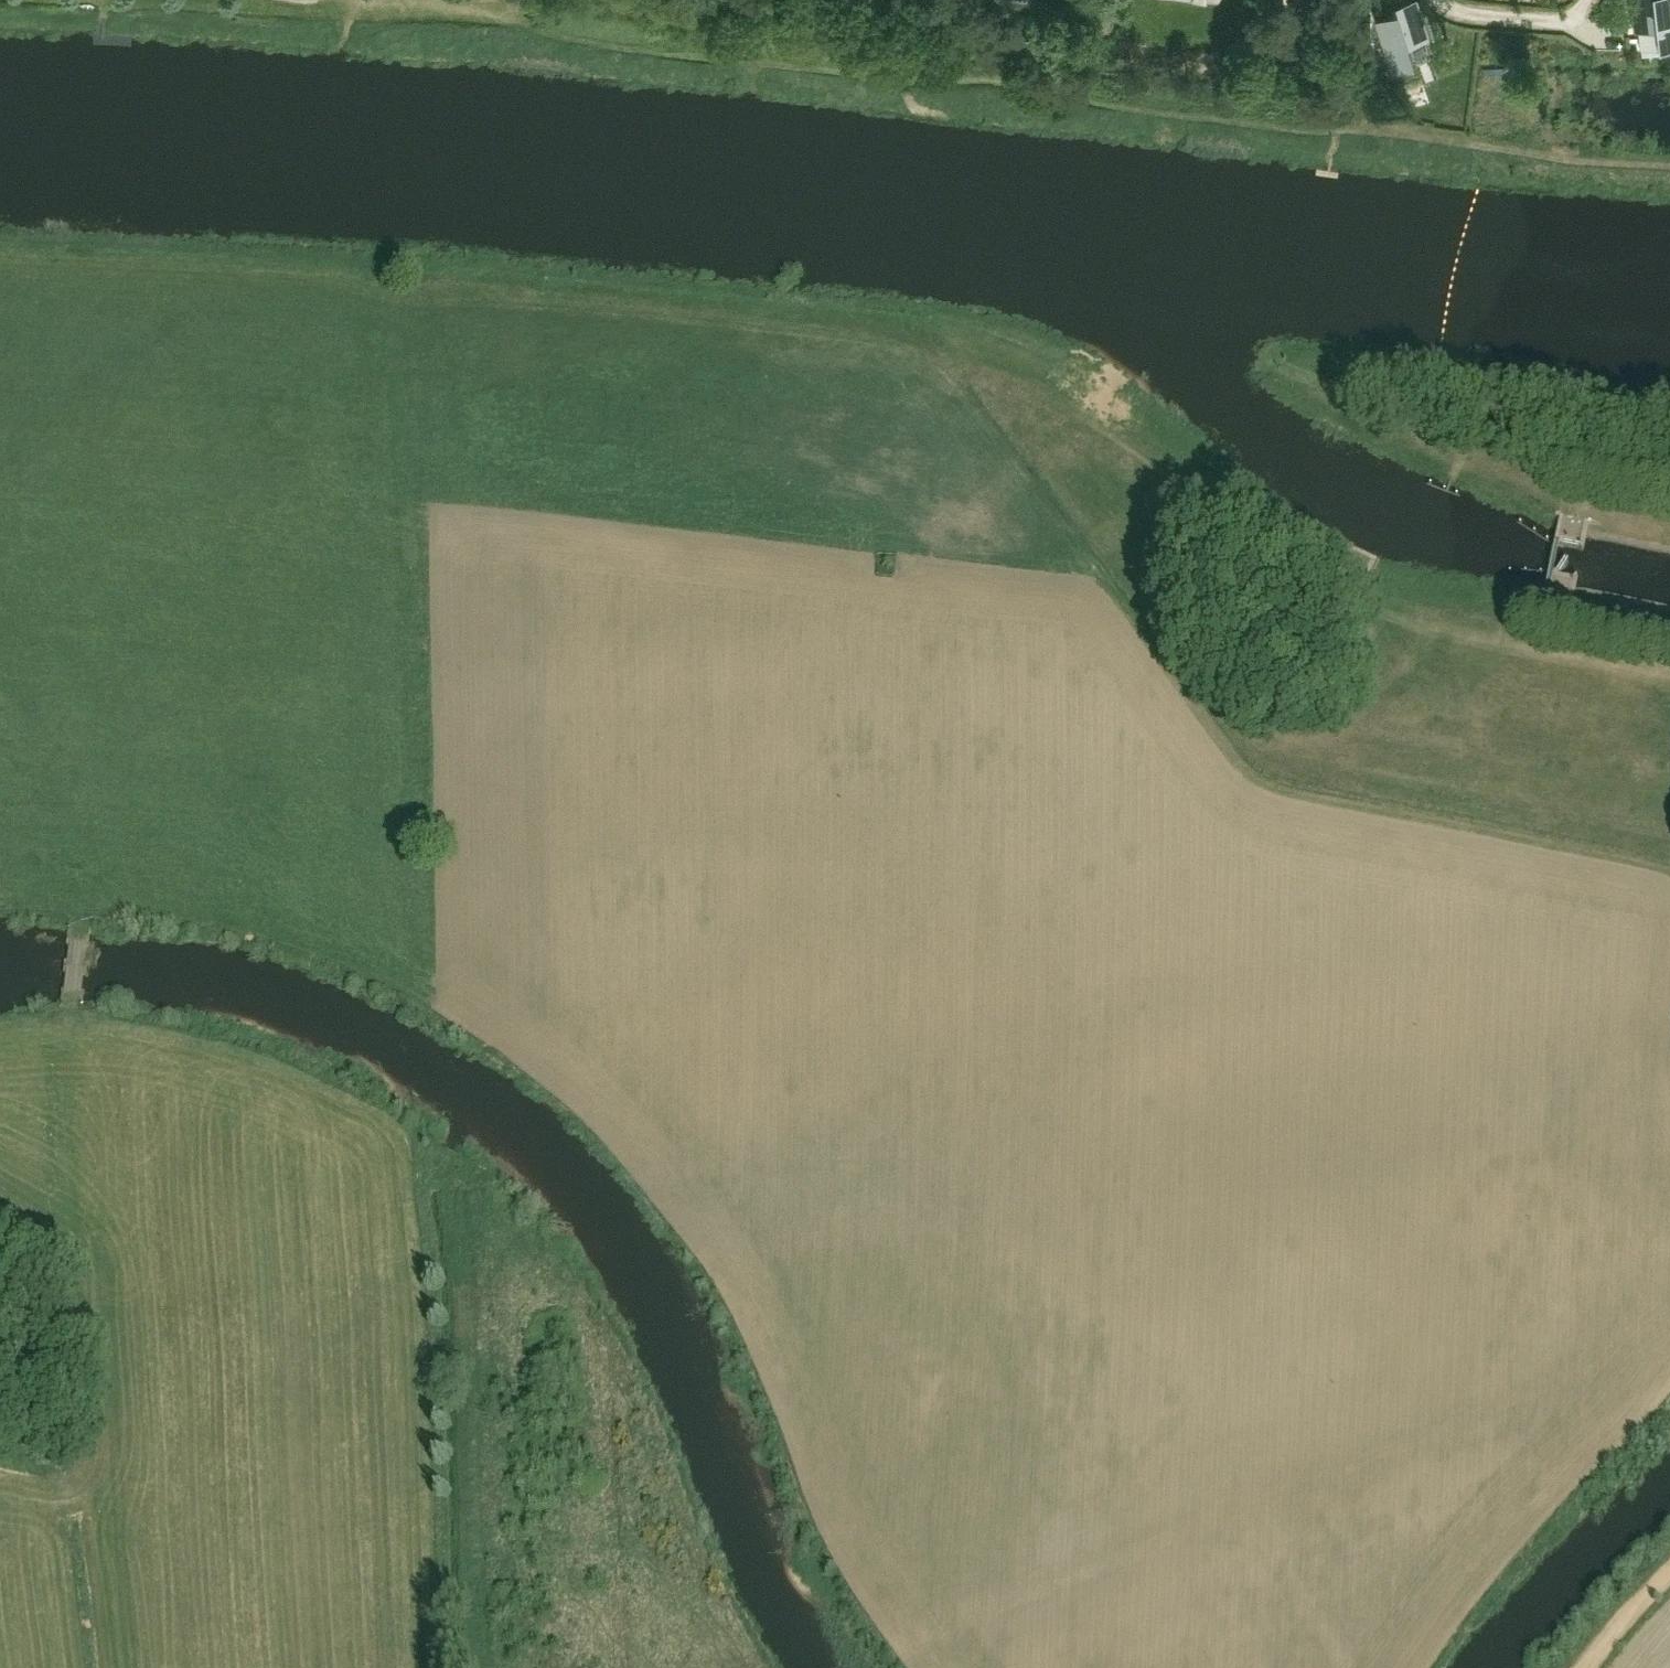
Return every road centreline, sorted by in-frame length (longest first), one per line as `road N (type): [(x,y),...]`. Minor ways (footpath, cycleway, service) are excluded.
road 1 (track): [(1669,884),(1263,794),(1199,727),(974,406),(921,347),(843,325),(698,305),(382,283)]
road 2 (track): [(1669,1577),(1585,1667)]

